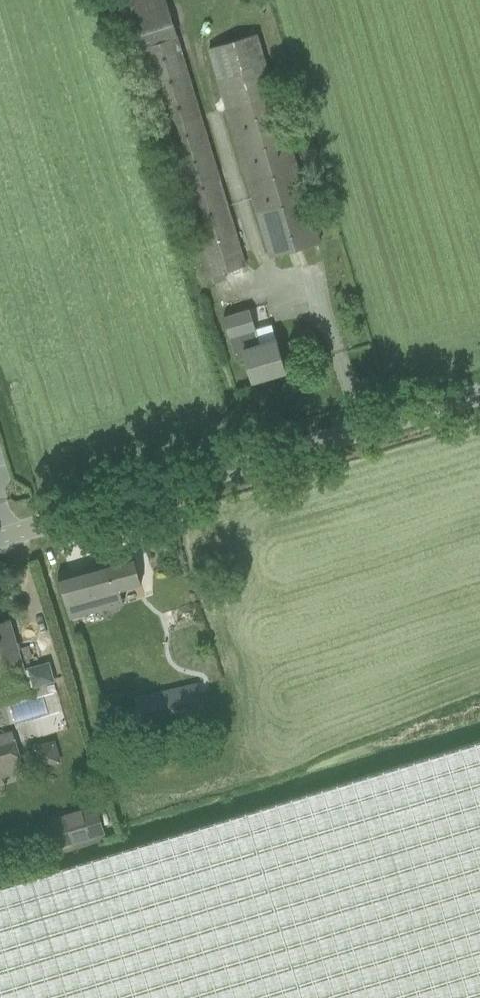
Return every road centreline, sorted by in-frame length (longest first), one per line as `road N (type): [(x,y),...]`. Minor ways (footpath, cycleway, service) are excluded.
road 1 (tertiary): [(0,533),(479,390)]

